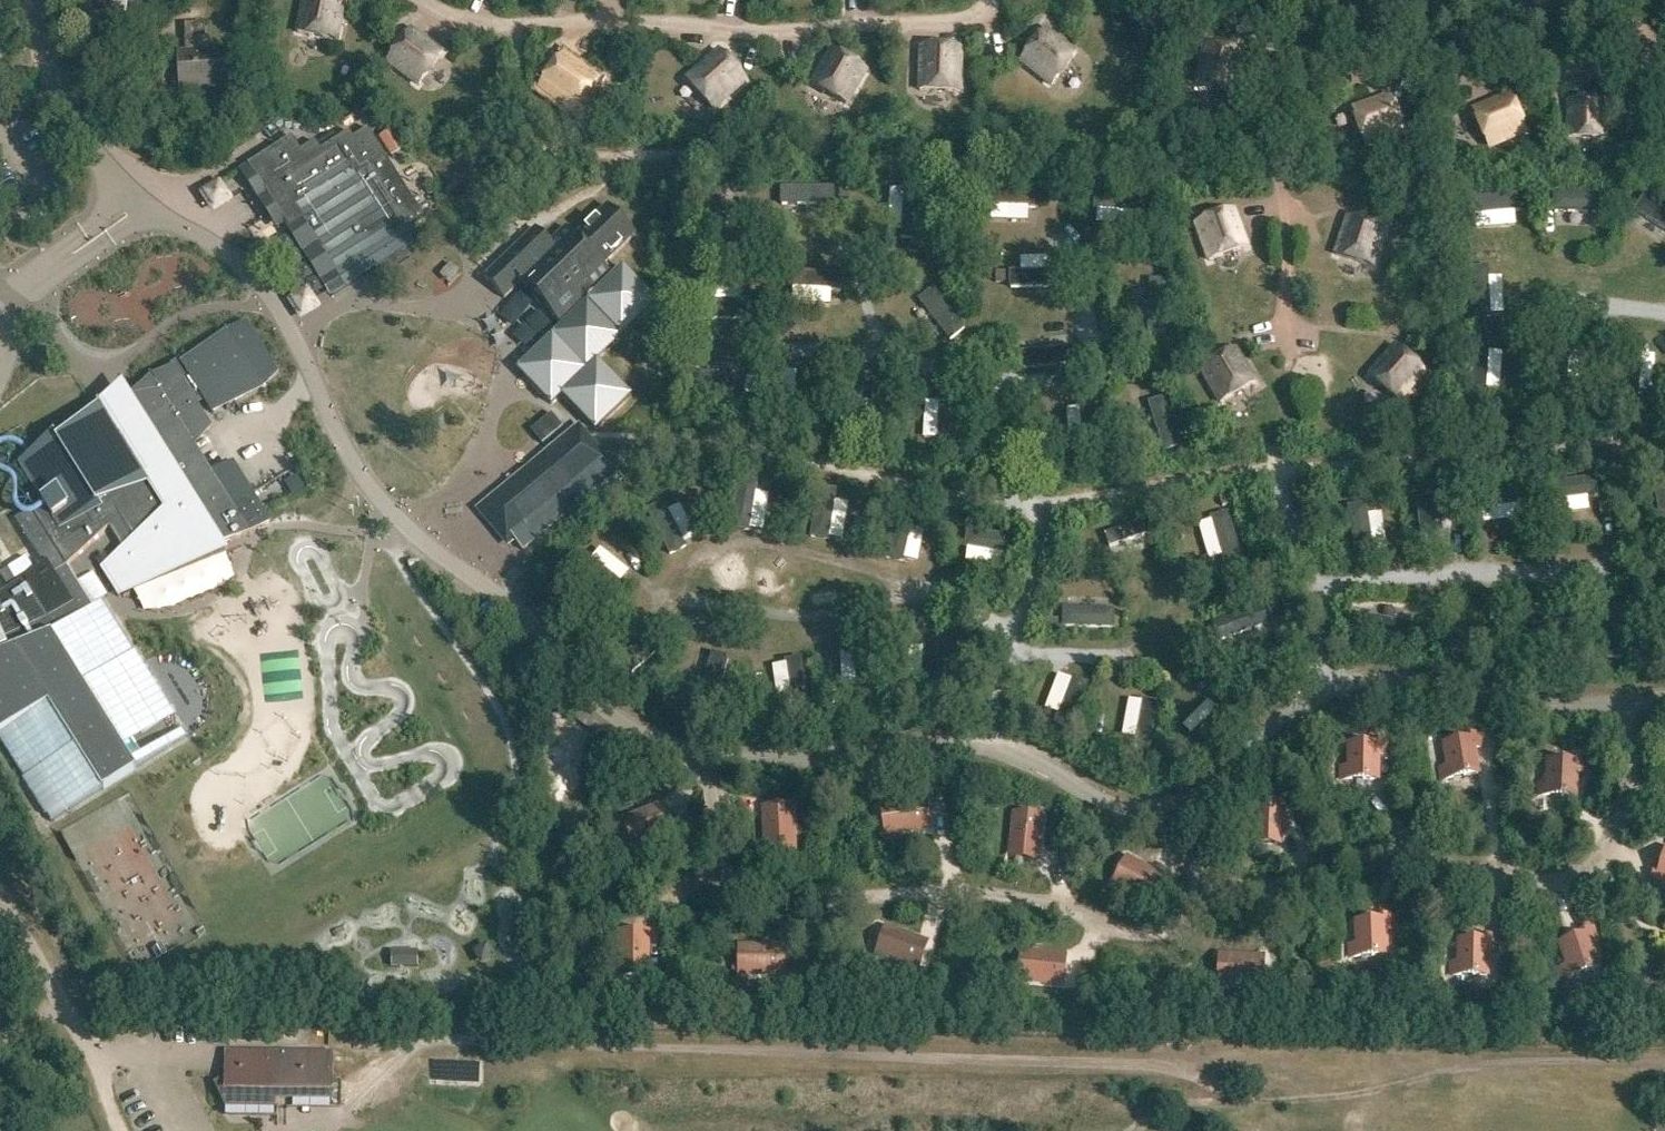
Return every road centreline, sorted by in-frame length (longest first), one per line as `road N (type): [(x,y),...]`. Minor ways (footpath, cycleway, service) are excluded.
road 1 (unclassified): [(0,897),(94,1057)]

